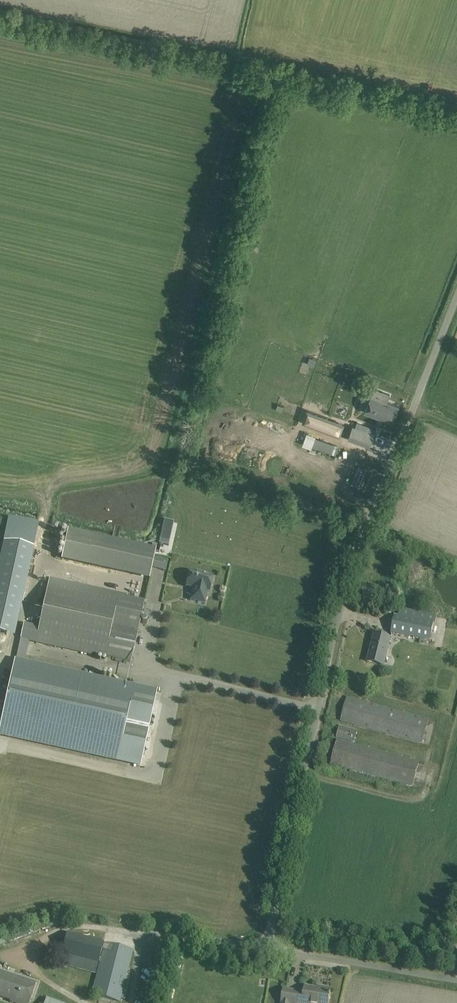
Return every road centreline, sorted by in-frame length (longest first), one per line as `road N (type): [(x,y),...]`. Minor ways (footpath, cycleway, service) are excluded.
road 1 (unclassified): [(456,981),(280,949),(269,925),(351,563),(456,295)]

